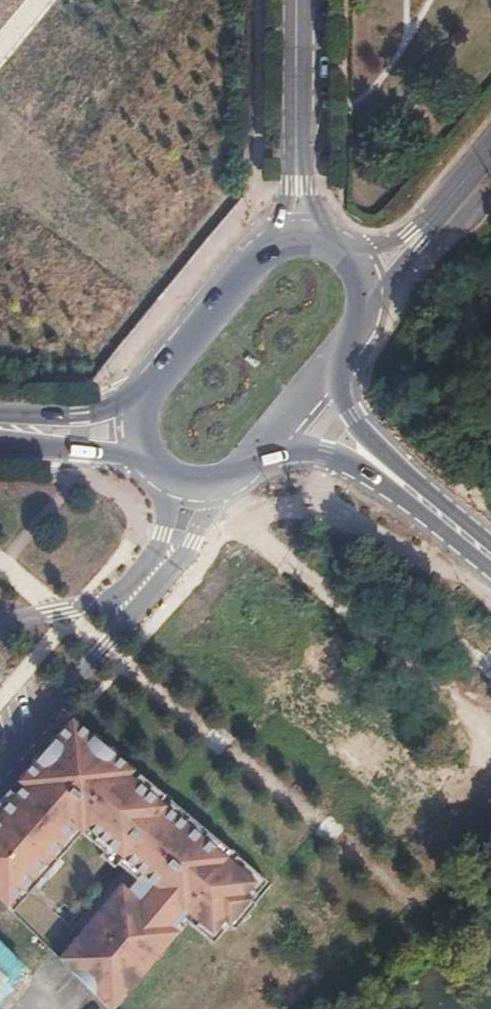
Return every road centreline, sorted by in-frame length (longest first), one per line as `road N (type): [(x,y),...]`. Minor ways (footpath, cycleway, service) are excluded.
road 1 (residential): [(0,769),(170,574),(199,534),(216,488)]
road 2 (primary): [(256,454),(289,447),(355,469),(490,573)]
road 3 (primary): [(490,547),(358,427),(338,393),(335,354)]
road 4 (residential): [(168,482),(166,535),(119,594),(0,628)]
road 5 (primary): [(275,244),(146,400)]
road 6 (residential): [(298,158),(298,0)]
road 7 (primary): [(146,400),(0,425)]
road 8 (primary): [(0,439),(144,457)]
road 9 (primary): [(256,454),(335,354)]

